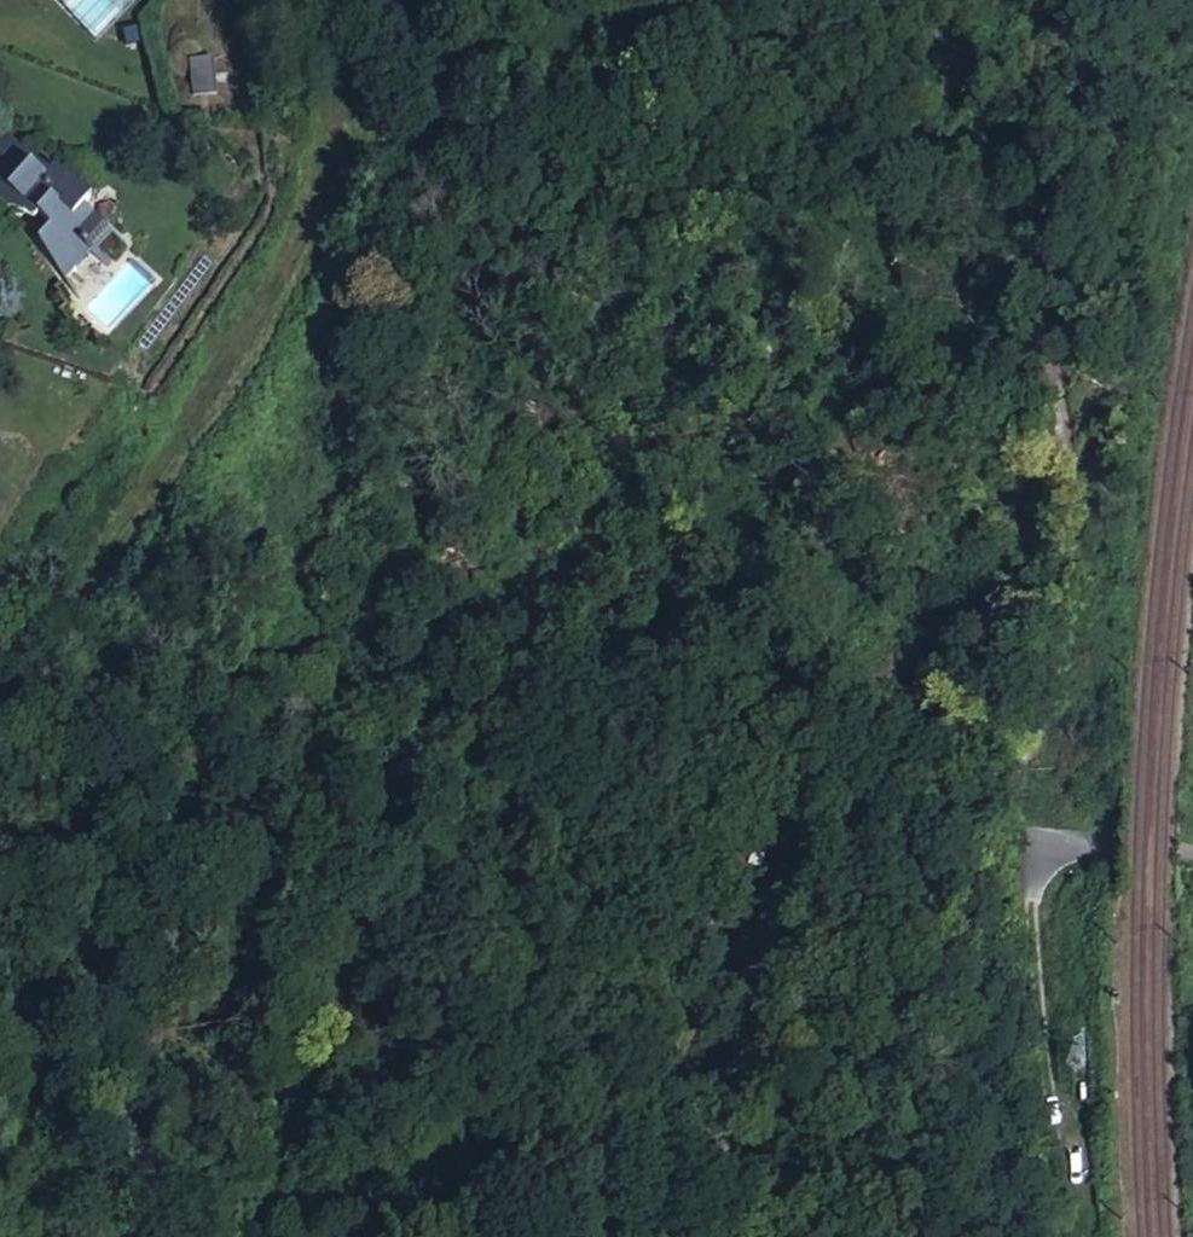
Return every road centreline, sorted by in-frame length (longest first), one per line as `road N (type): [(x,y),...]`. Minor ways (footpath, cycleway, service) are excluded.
road 1 (track): [(1050,1094),(1027,884)]
road 2 (unclassified): [(1180,842),(1054,846),(1027,884)]

